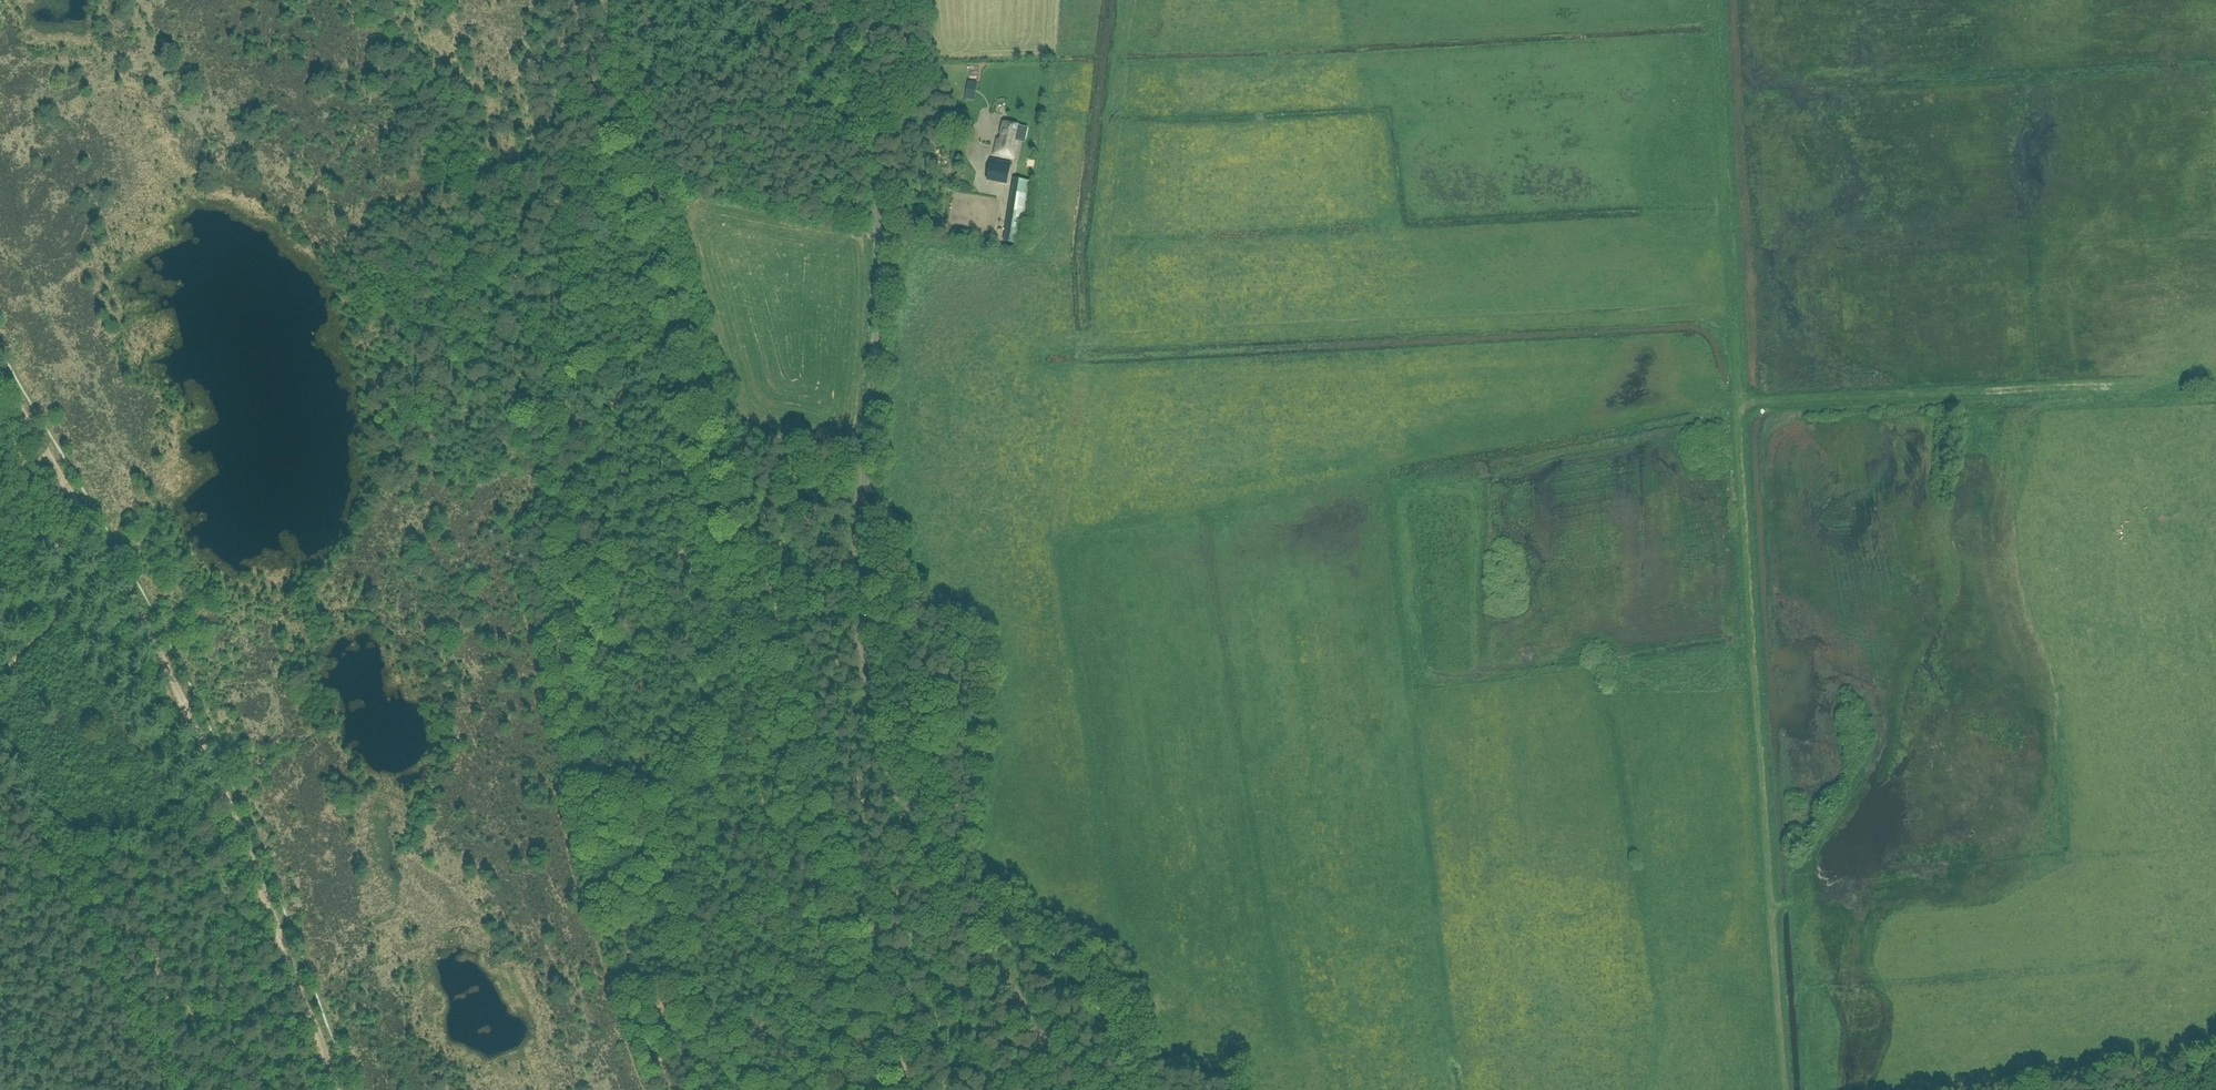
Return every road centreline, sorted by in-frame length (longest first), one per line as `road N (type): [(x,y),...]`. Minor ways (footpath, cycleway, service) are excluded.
road 1 (unclassified): [(1086,1089),(968,929),(909,822),(875,723),(856,605),(879,289),(875,210),(860,116),(820,0)]
road 2 (track): [(607,0),(922,1089)]
road 3 (track): [(336,1089),(186,718),(0,377)]

